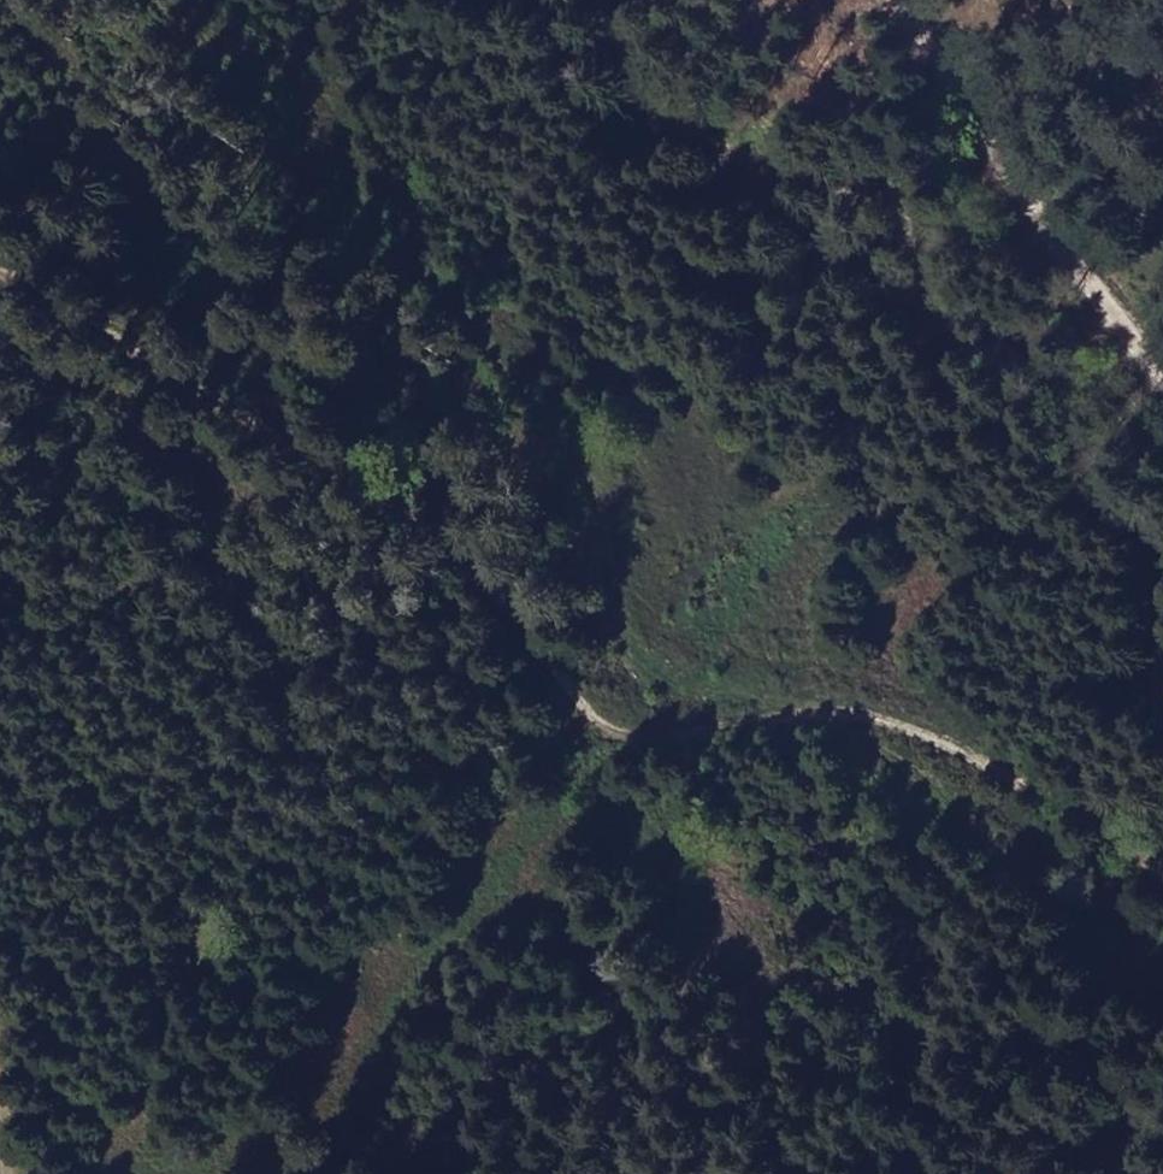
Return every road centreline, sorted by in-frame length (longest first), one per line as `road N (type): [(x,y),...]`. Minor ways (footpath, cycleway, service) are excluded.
road 1 (track): [(1162,852),(868,671),(635,721),(58,304),(0,278)]
road 2 (track): [(889,0),(1001,174),(1162,383)]

